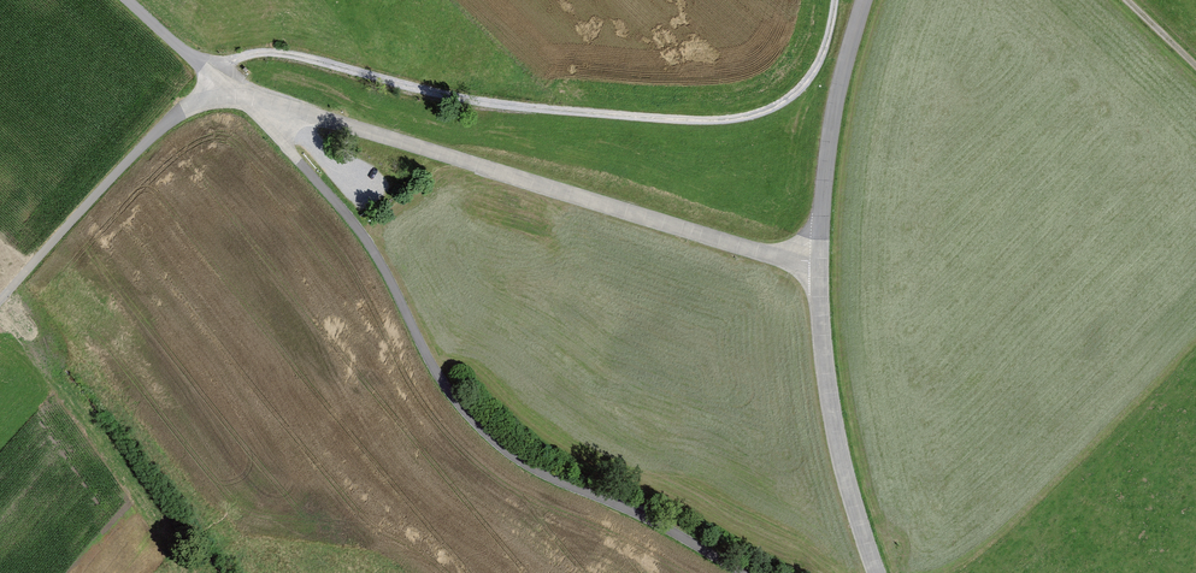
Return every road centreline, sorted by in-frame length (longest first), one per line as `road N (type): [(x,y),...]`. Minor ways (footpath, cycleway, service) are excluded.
road 1 (unclassified): [(744,572),(508,454),(449,395),(381,265),(303,161),(254,106),(212,78)]
road 2 (unclassified): [(212,78),(261,50),(301,52),(459,98),(749,123),(798,96),(820,65),(837,0)]
road 3 (unclassified): [(212,78),(0,299)]

